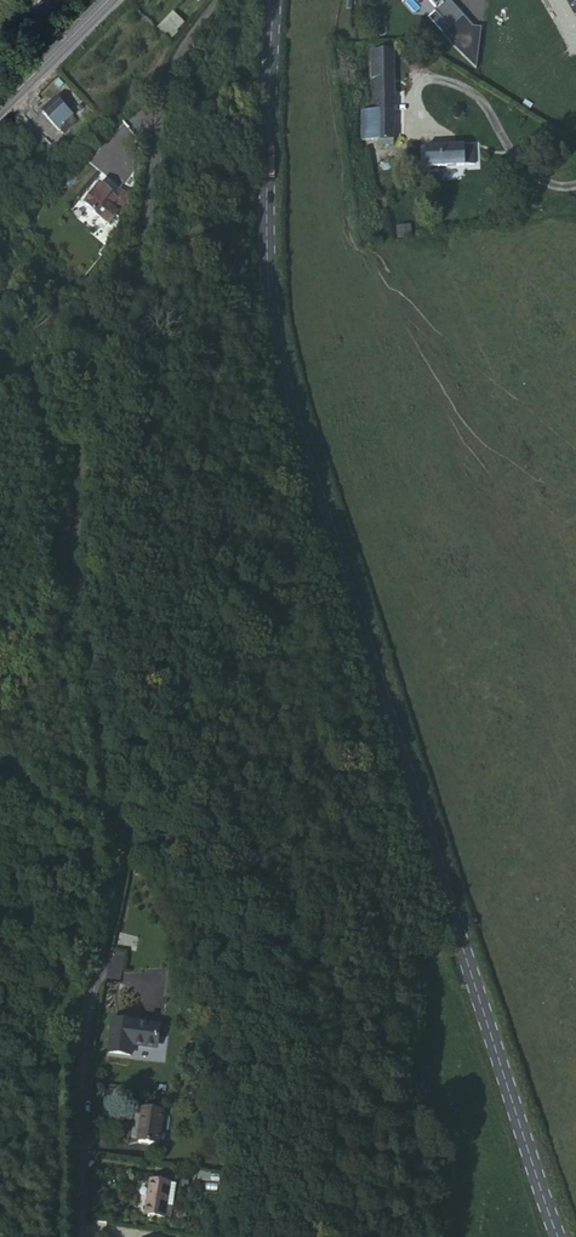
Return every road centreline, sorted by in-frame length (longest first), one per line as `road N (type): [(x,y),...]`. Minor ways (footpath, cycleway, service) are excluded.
road 1 (secondary): [(275,0),(267,302),(300,442),(558,1236)]
road 2 (residential): [(82,1236),(86,1033),(121,842),(82,630),(75,472),(91,383),(173,100),(232,0)]
road 3 (secondary): [(113,0),(0,117)]

